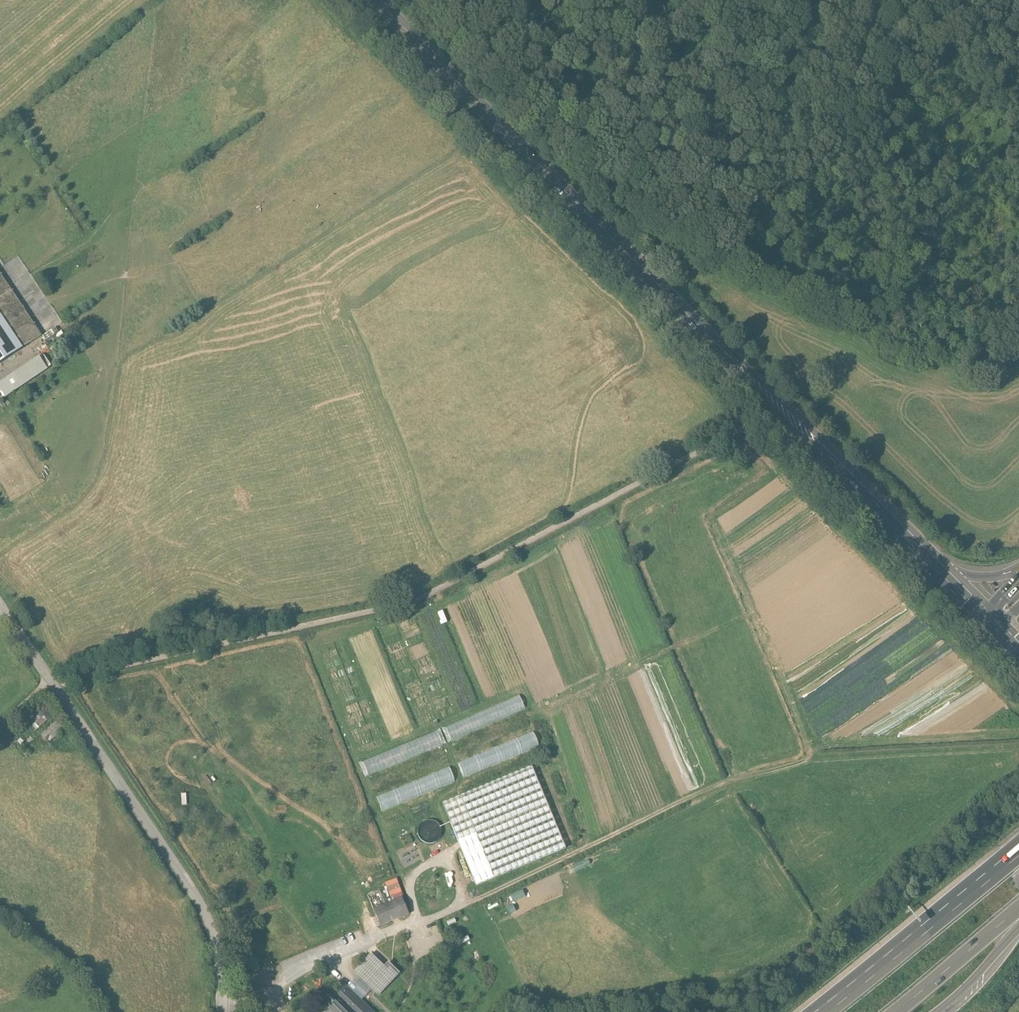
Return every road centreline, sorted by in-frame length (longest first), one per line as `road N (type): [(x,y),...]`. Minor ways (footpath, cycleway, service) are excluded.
road 1 (primary): [(379,0),(931,560)]
road 2 (track): [(457,907),(723,782),(810,758),(1018,749)]
road 3 (unclassified): [(221,1011),(219,956),(206,915),(0,607)]
road 4 (track): [(662,252),(554,137),(694,0)]
road 5 (motorway): [(1018,858),(831,1011)]
road 6 (motorway): [(903,1011),(1018,915)]

